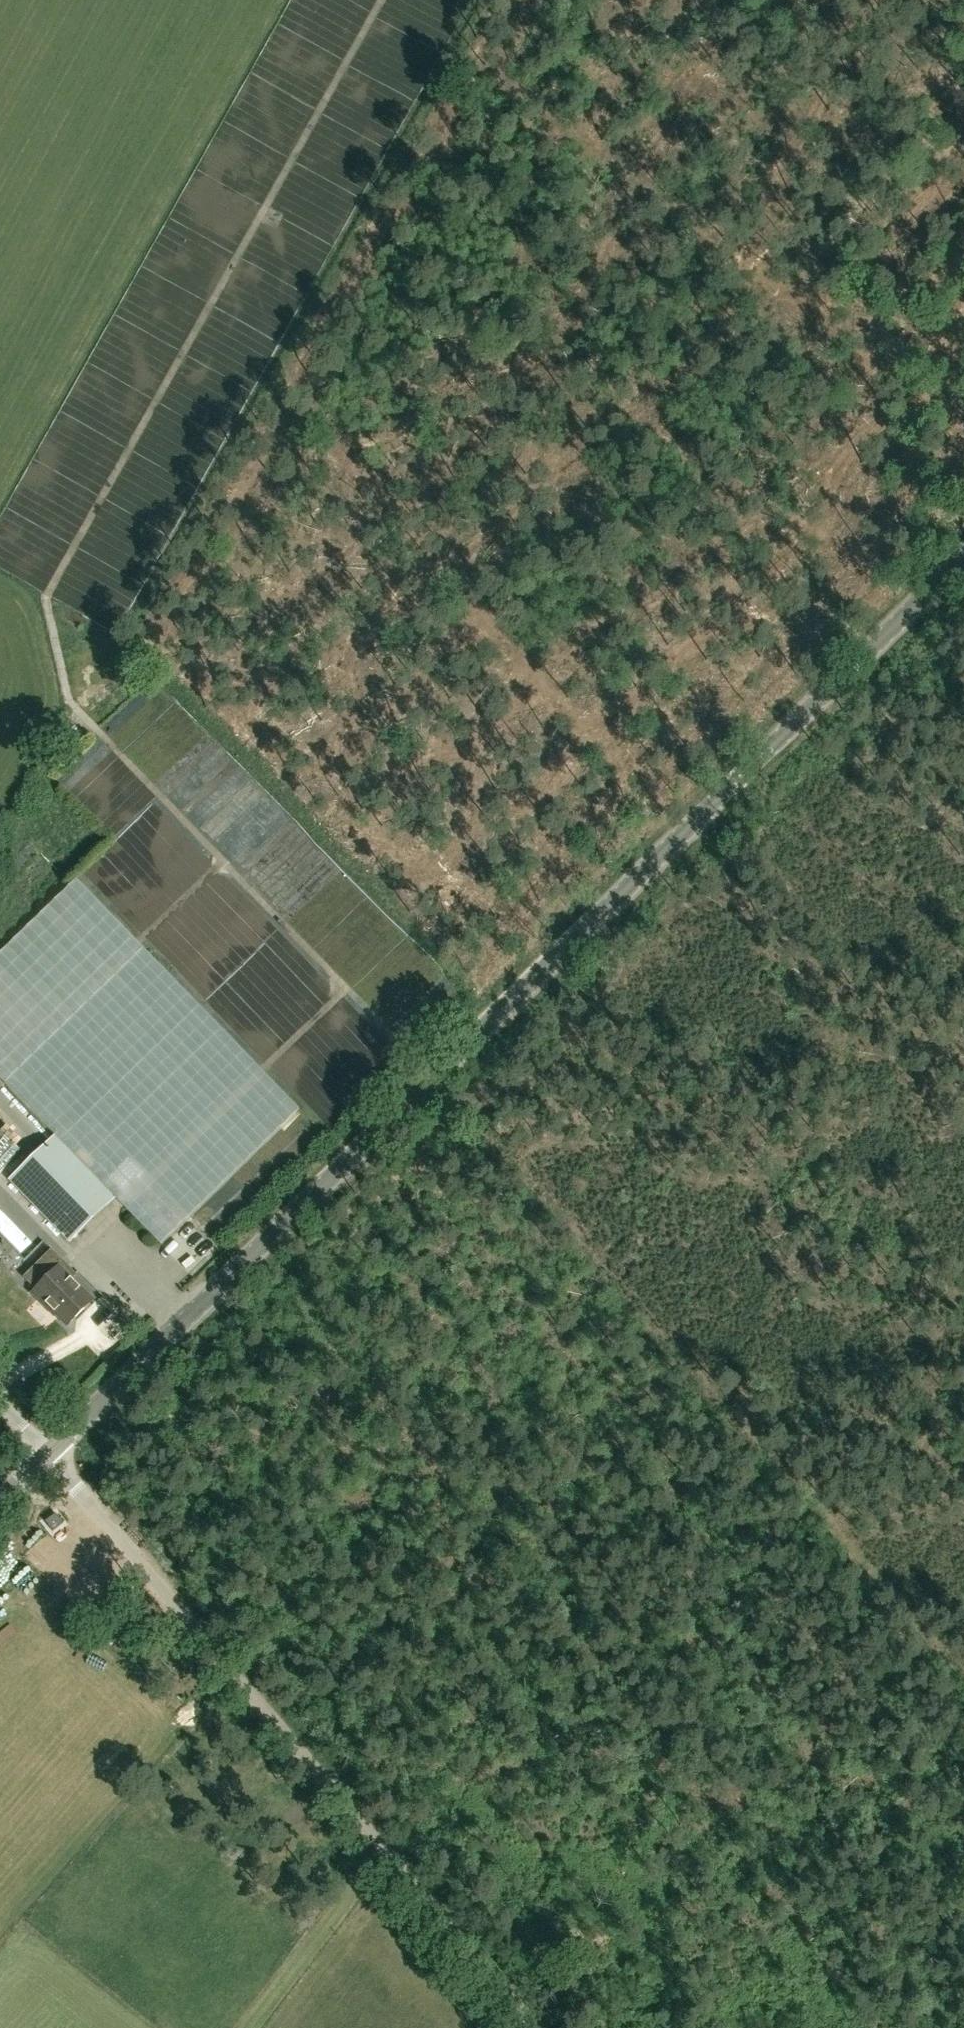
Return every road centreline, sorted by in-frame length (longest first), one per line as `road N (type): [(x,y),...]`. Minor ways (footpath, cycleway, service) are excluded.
road 1 (tertiary): [(49,1458),(963,554)]
road 2 (unclassified): [(534,2027),(49,1458)]

